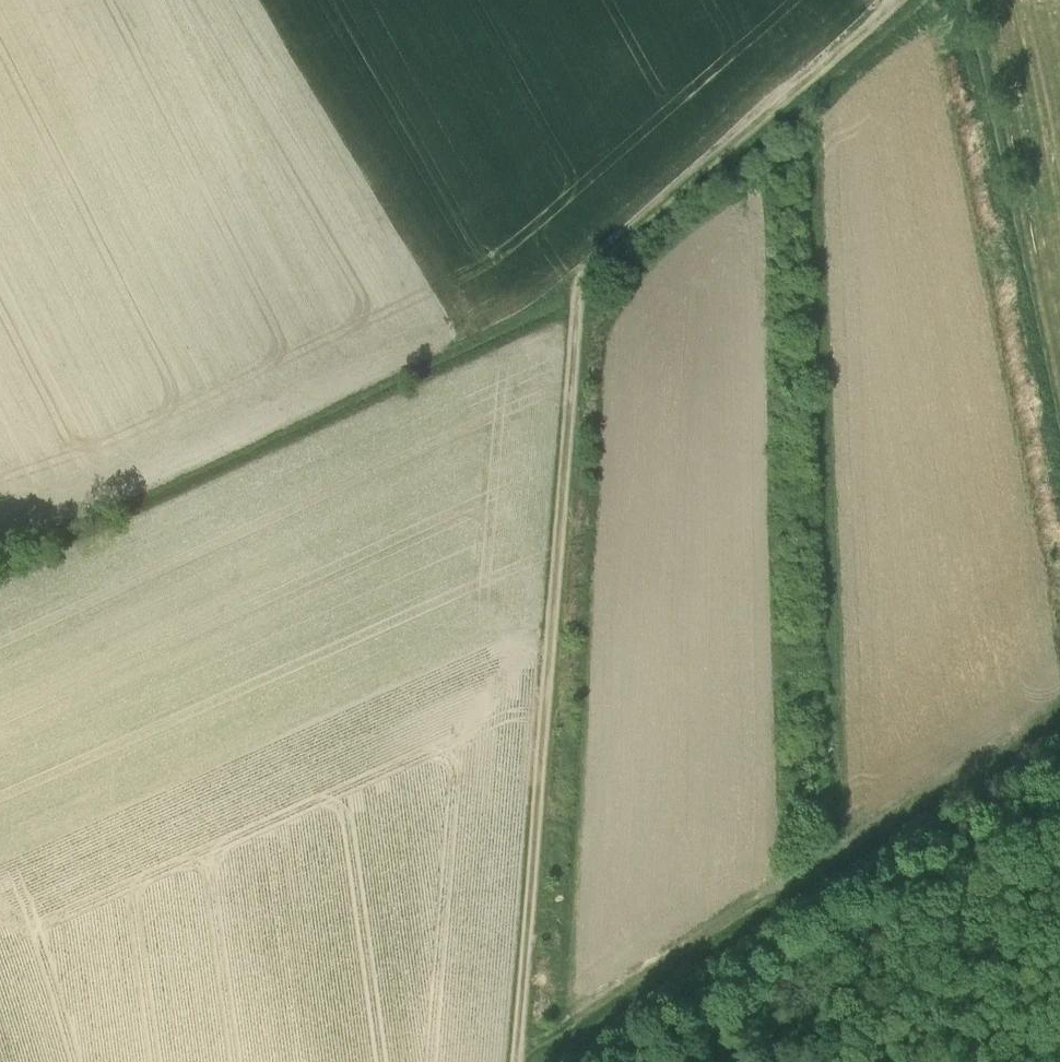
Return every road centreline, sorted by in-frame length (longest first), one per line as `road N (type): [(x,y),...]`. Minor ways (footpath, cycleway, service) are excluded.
road 1 (track): [(902,0),(577,277),(517,1061)]

